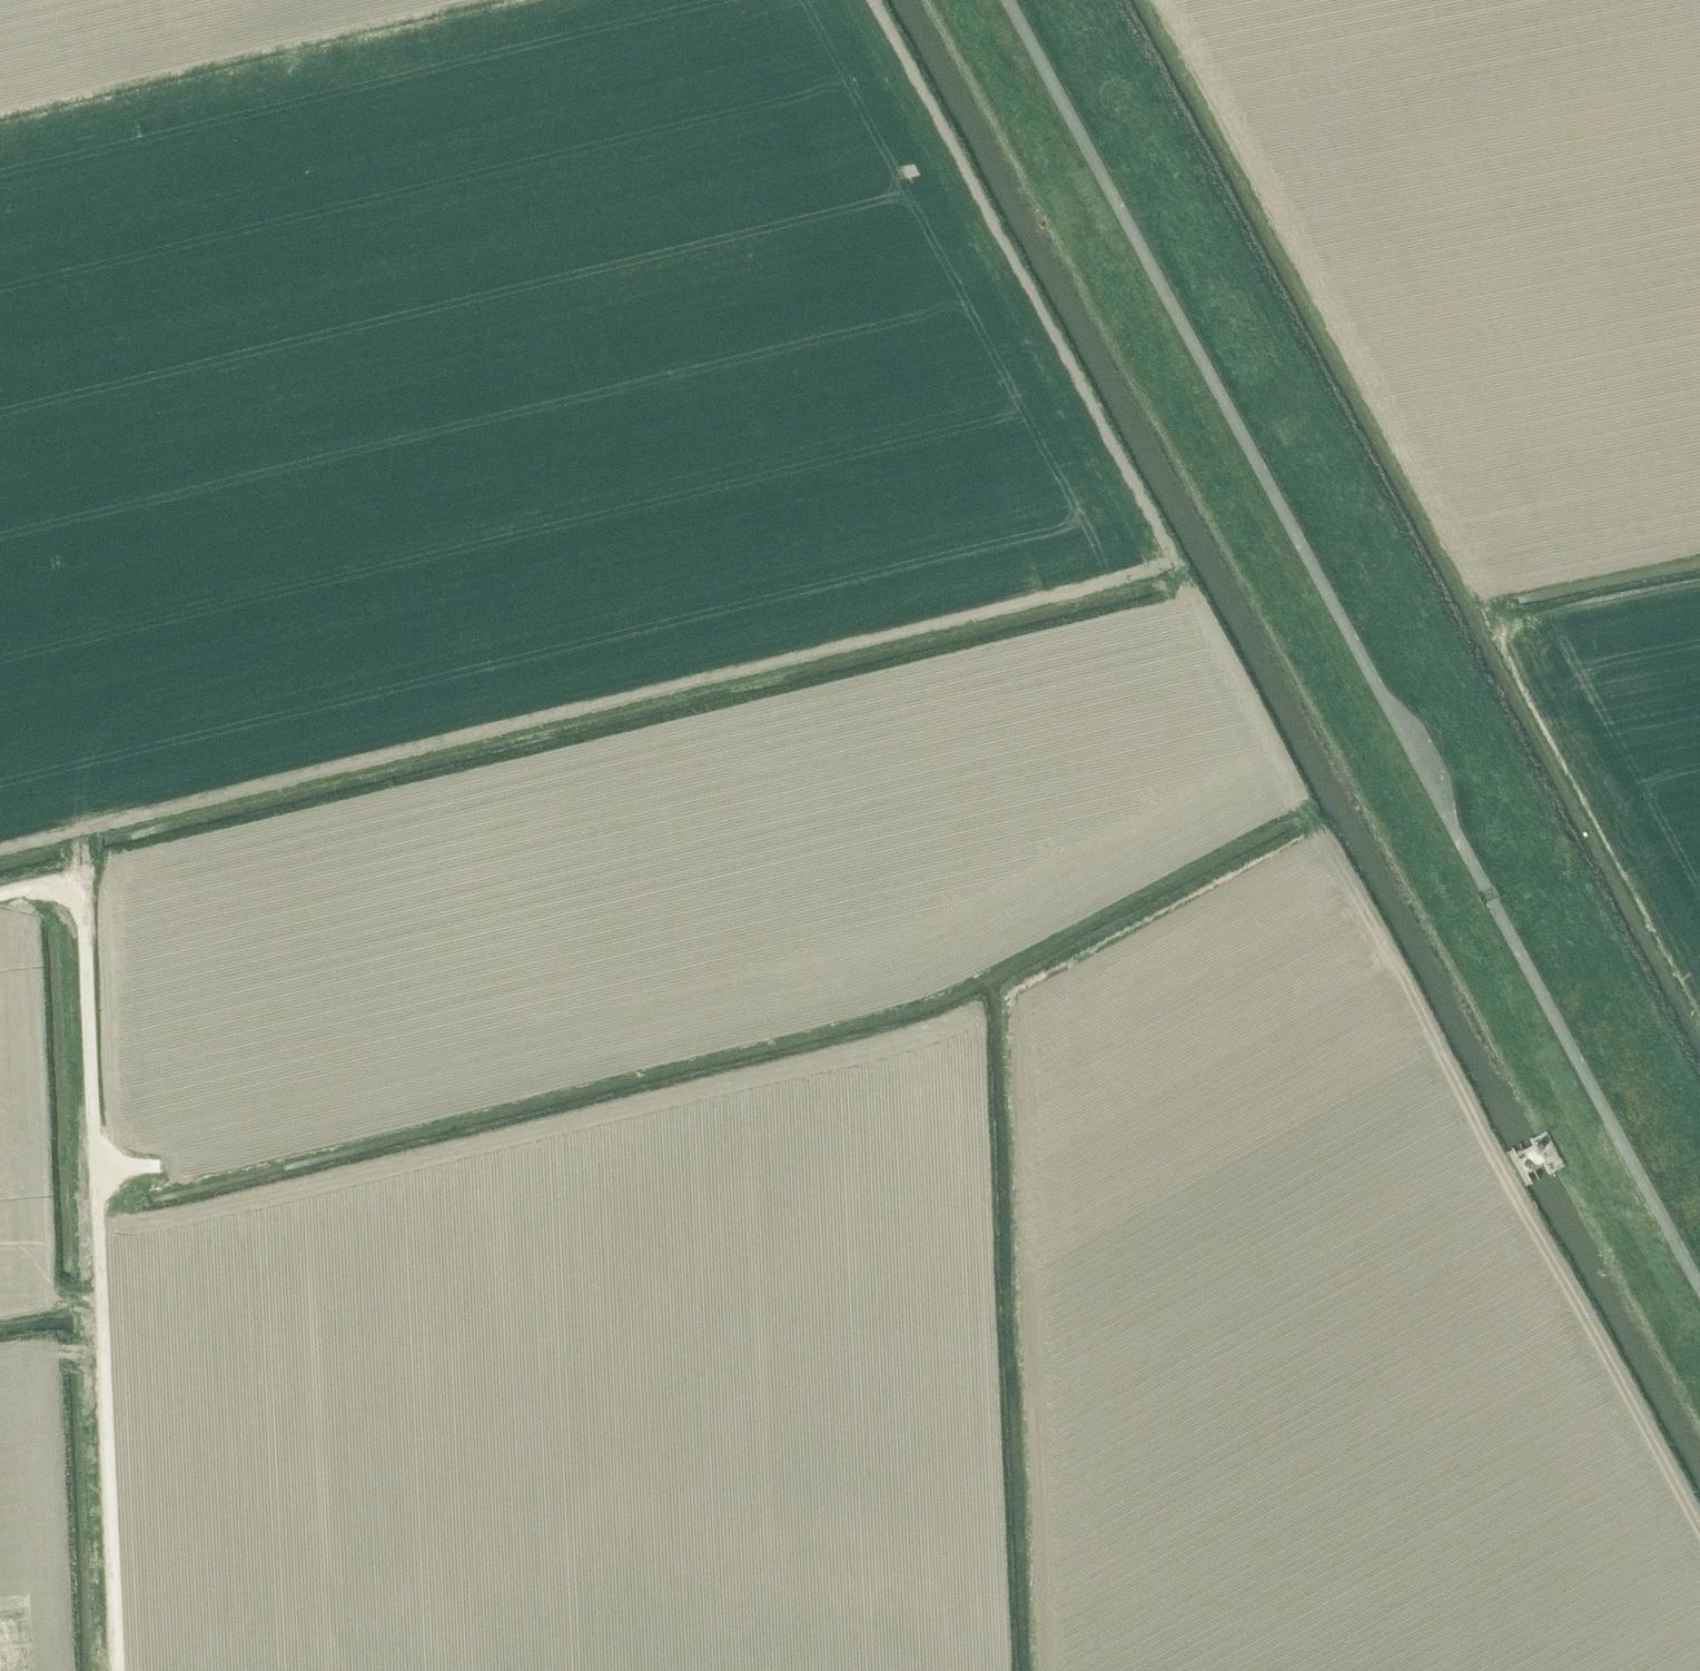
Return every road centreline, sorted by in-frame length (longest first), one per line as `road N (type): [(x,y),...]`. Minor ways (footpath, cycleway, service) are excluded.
road 1 (track): [(116,1670),(83,926),(69,891),(42,883),(0,893)]

